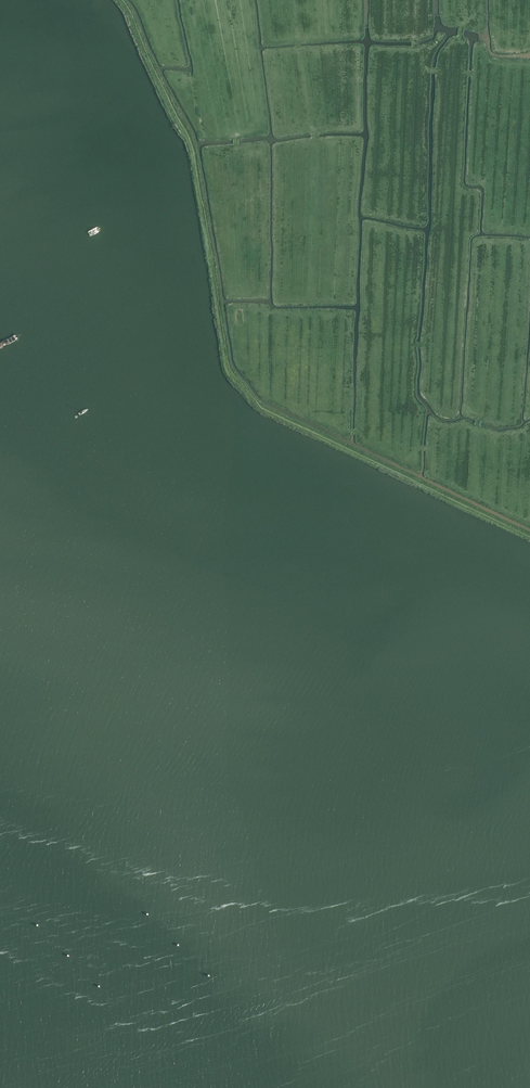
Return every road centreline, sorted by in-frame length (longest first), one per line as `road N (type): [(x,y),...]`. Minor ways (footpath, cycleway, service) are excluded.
road 1 (track): [(529,535),(263,408),(232,372),(194,148),(122,0)]

